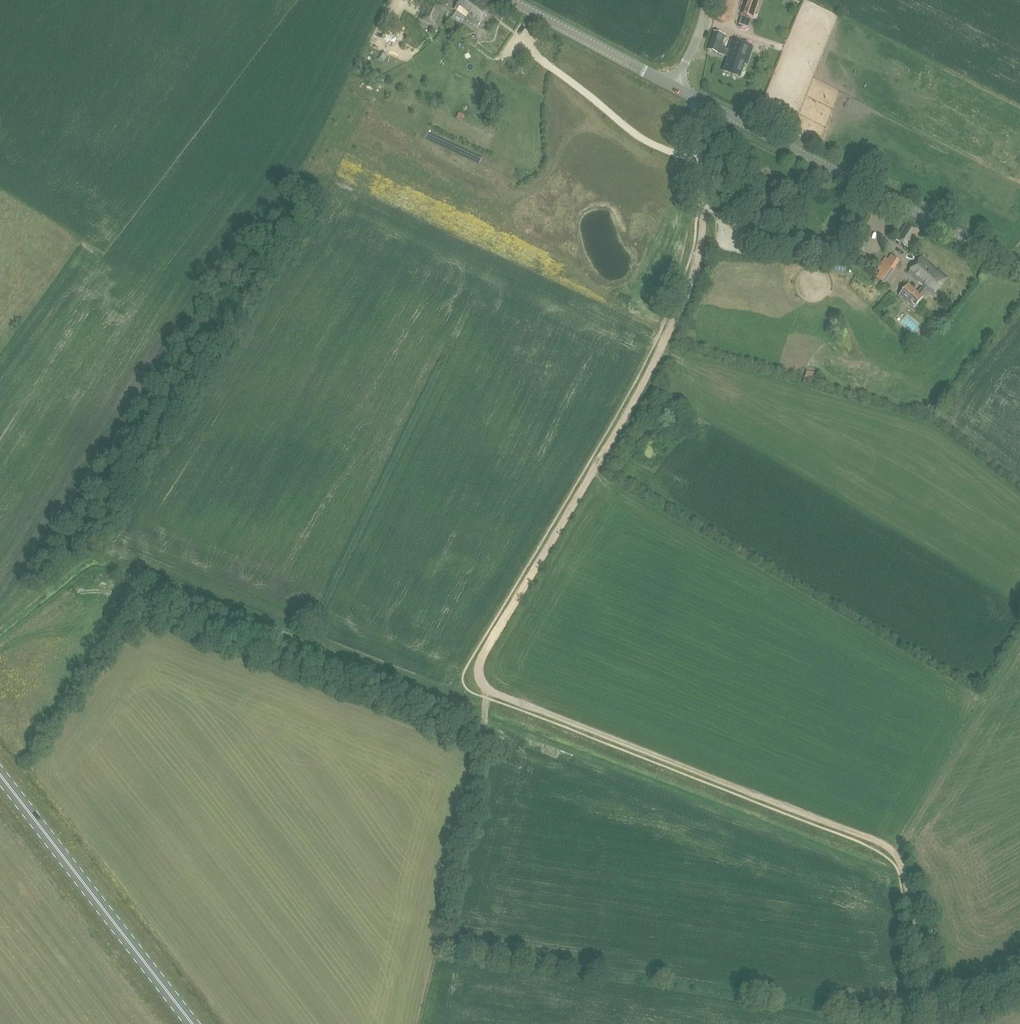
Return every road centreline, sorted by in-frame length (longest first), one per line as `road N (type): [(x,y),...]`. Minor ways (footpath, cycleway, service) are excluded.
road 1 (track): [(704,209),(695,266),(639,399),(480,661),(483,683),(888,848),(902,865),(939,1023)]
road 2 (tertiary): [(1019,258),(696,97)]
road 3 (primary): [(196,1023),(0,772)]
road 4 (tertiary): [(520,0),(674,86)]

